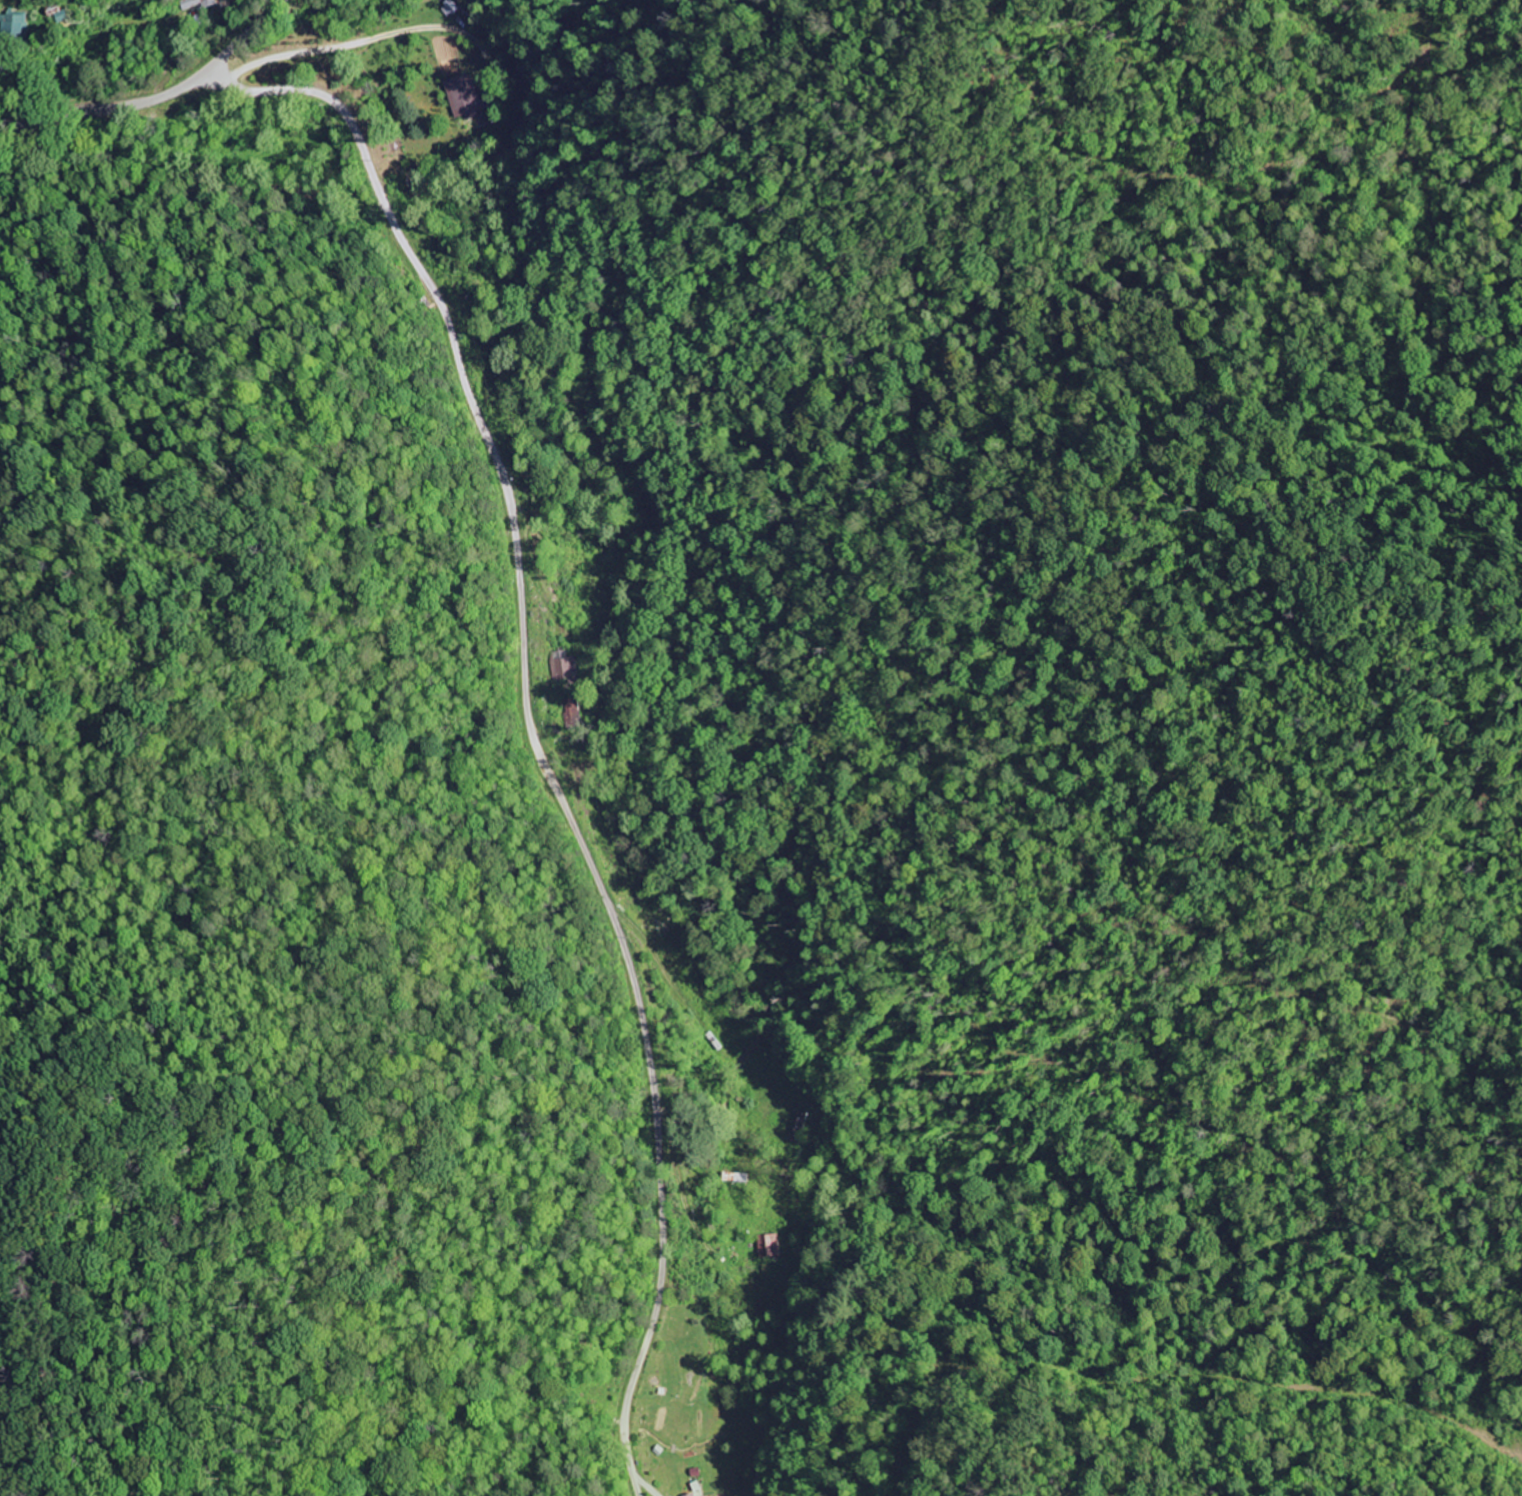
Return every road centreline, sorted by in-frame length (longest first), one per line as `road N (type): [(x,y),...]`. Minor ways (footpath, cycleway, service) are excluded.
road 1 (residential): [(208,68),(240,91),(315,93),(340,109),(398,237),(450,323),(469,404),(505,479),(517,539),(525,713),(627,953),(650,1060),(662,1271),(627,1414),(638,1495)]
road 2 (secondary): [(0,124),(146,102),(208,68)]

